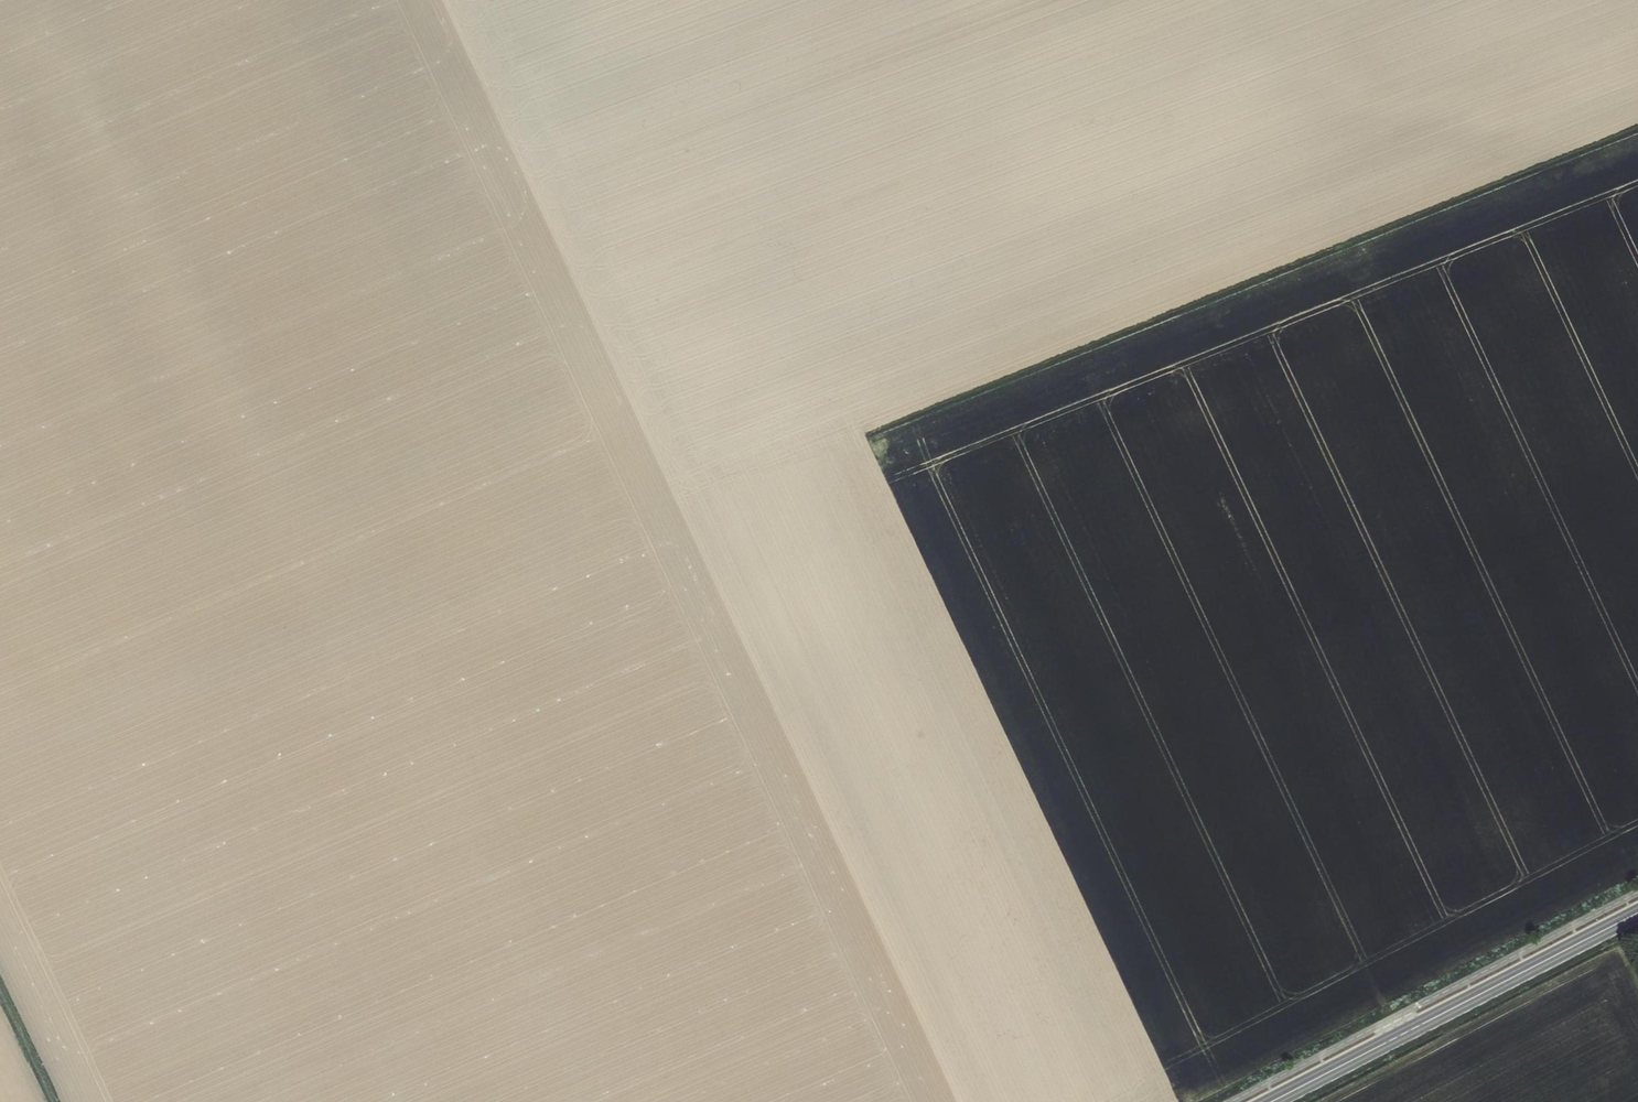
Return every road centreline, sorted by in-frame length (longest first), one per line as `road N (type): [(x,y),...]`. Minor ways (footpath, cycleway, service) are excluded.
road 1 (secondary): [(1272,1101),(1637,913)]

